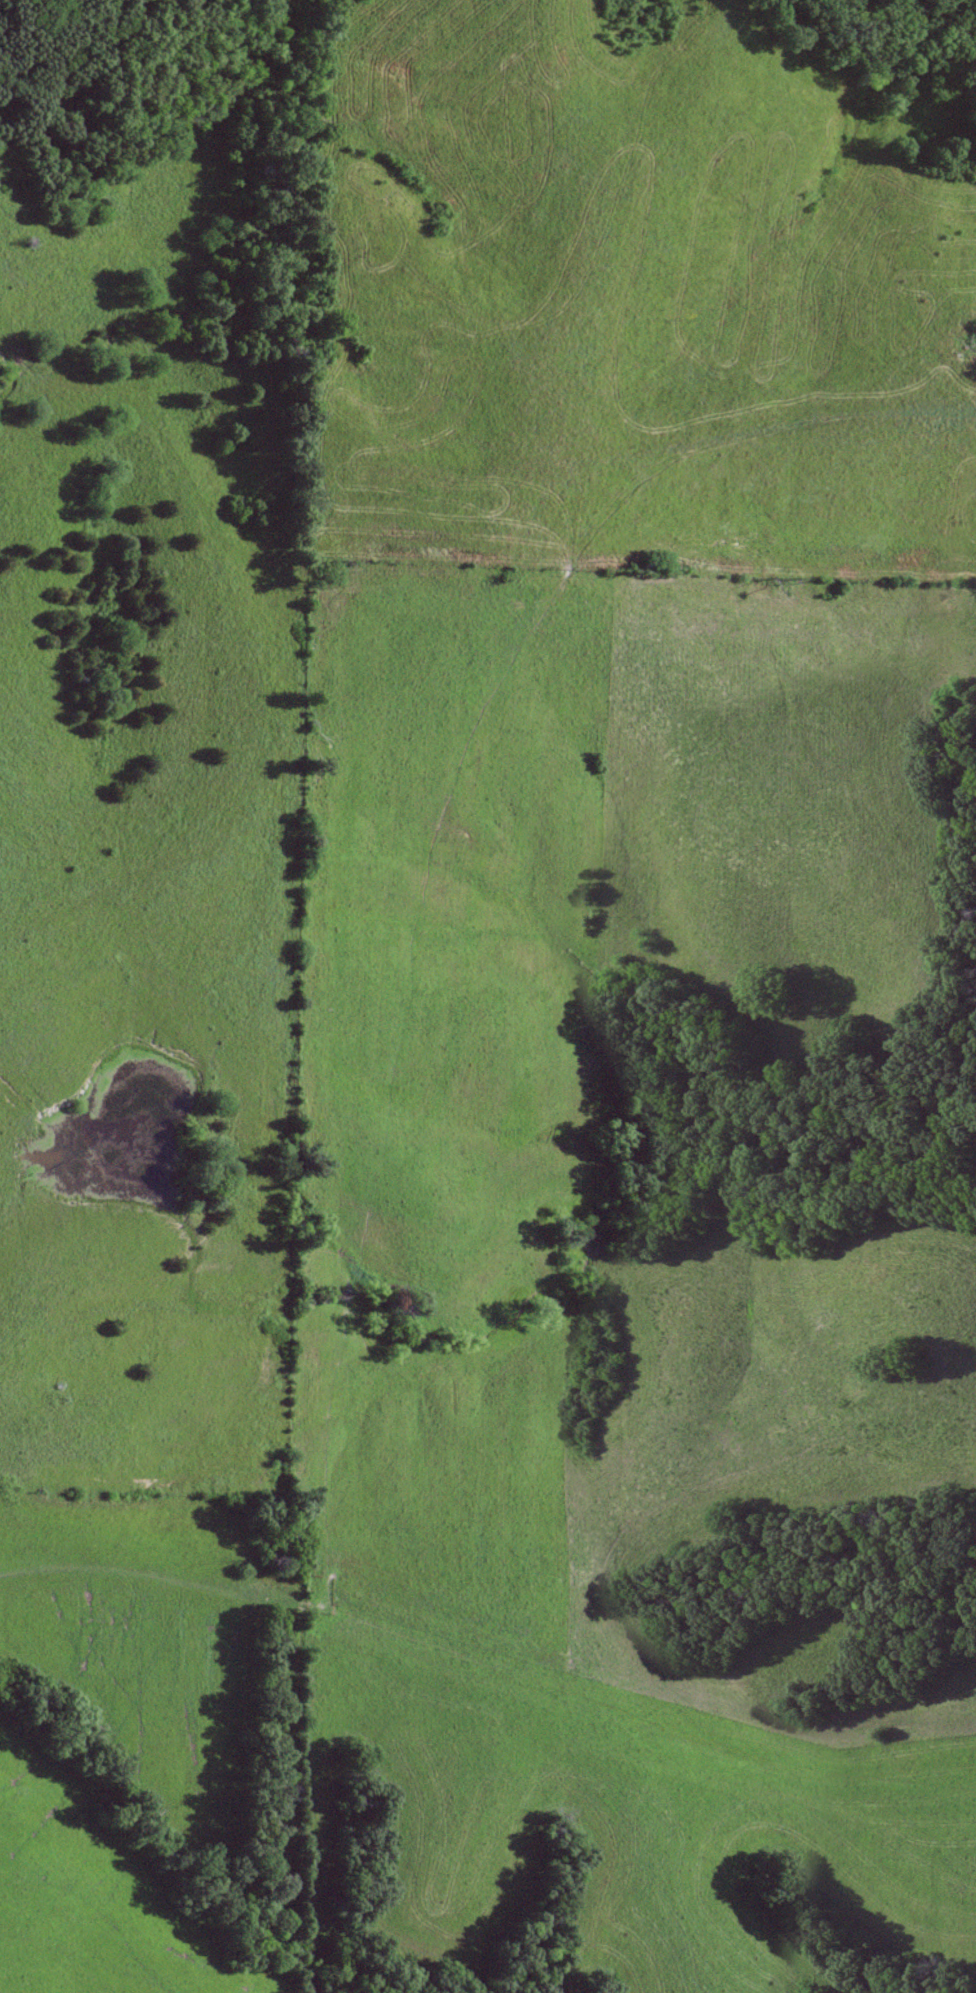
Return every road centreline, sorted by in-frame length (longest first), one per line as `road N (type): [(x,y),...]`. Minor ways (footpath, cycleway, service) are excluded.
road 1 (track): [(0,1518),(244,1533),(242,1580),(268,1597),(304,1602)]

